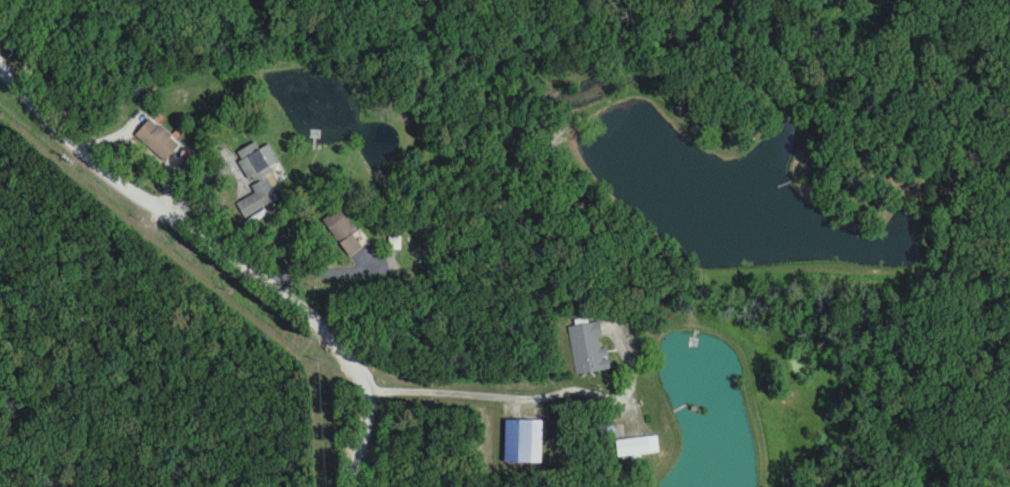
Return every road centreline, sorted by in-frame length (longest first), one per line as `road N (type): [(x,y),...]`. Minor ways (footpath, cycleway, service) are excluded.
road 1 (residential): [(0,89),(136,200),(196,221),(309,312),(372,393),(359,486)]

